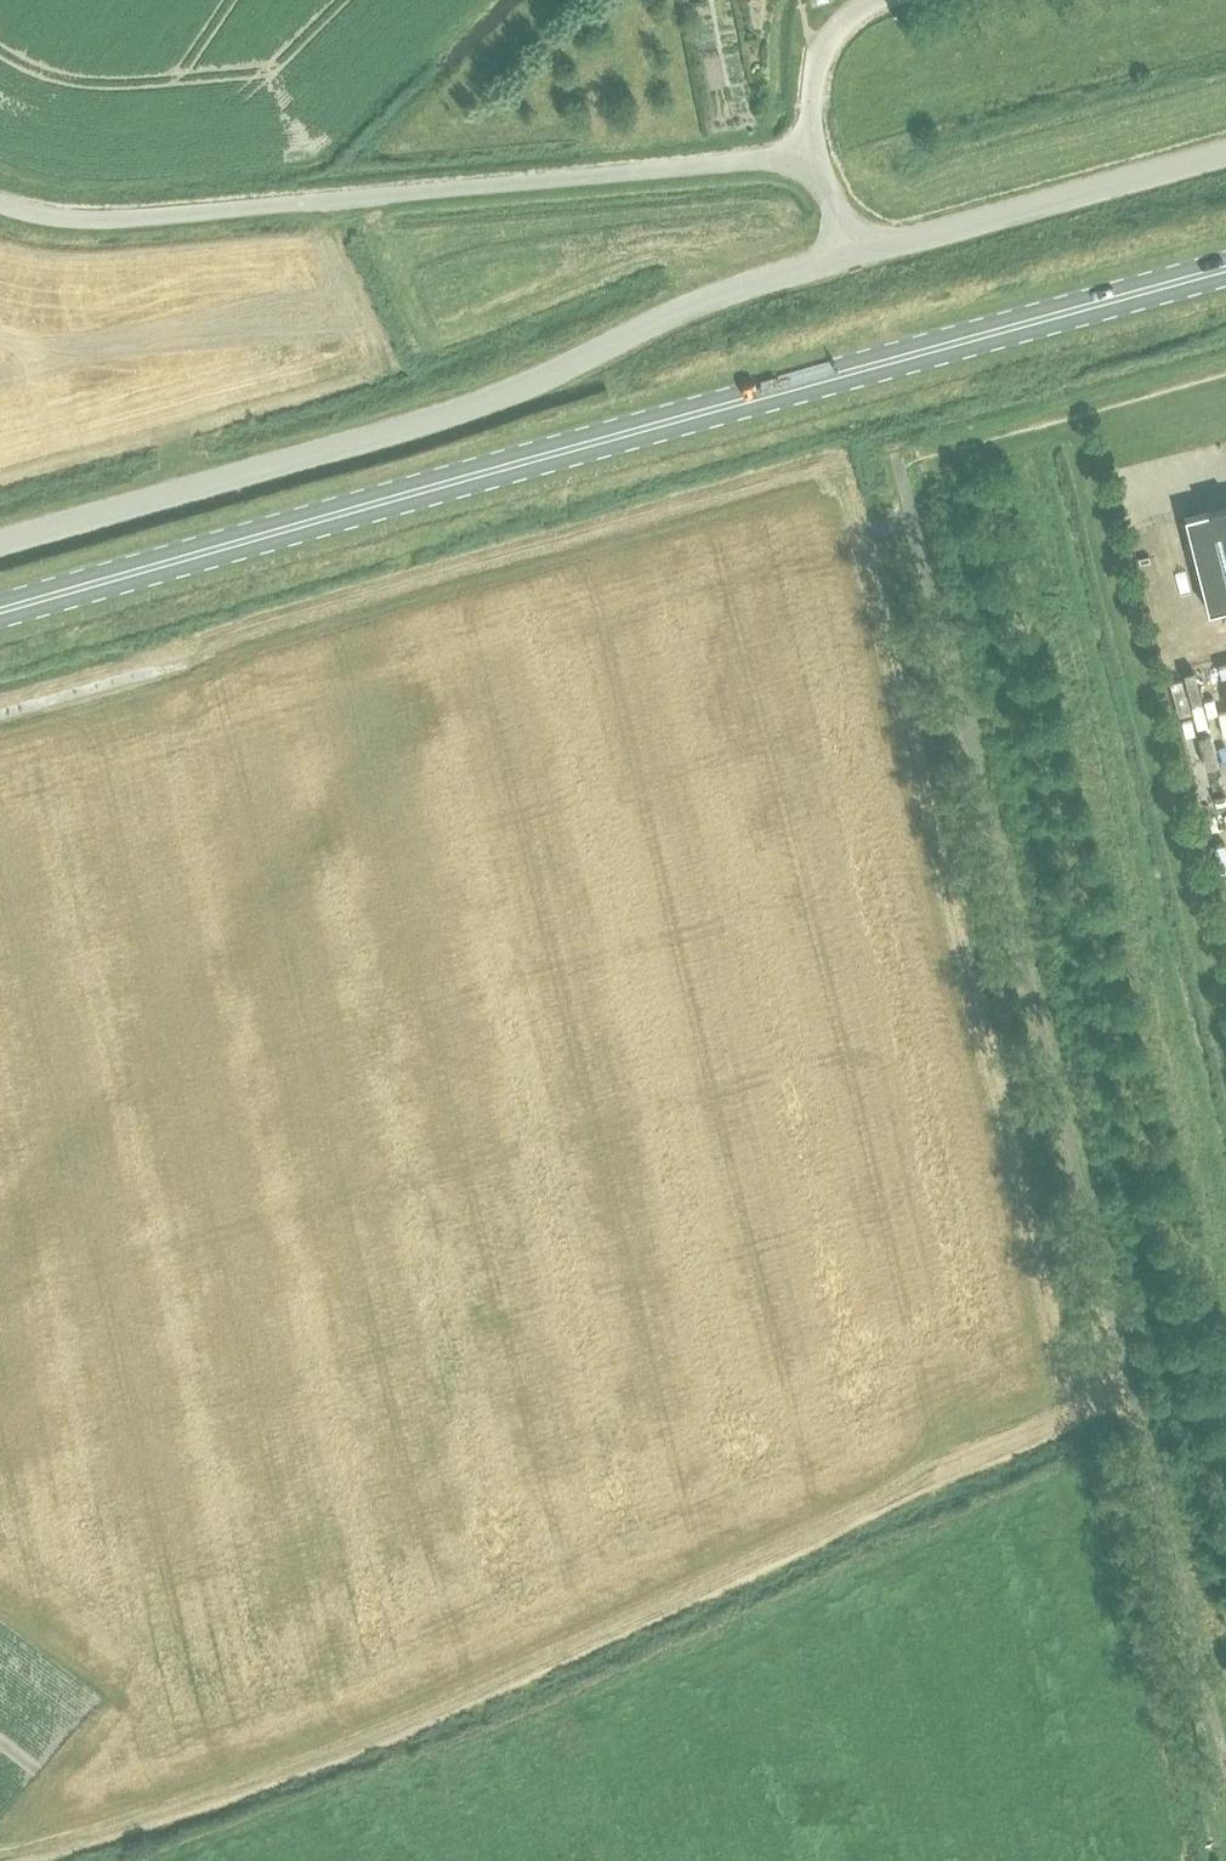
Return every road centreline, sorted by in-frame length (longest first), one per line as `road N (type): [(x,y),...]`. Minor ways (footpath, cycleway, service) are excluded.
road 1 (primary): [(0,611),(1225,269)]
road 2 (unclassified): [(0,542),(460,411),(689,303),(844,257)]
road 3 (unclassified): [(815,155),(125,218),(63,218),(0,205)]
road 4 (residential): [(844,257),(1225,153)]
road 5 (unclassified): [(815,155),(811,106),(824,45),(879,0)]
road 6 (track): [(0,714),(174,664)]

